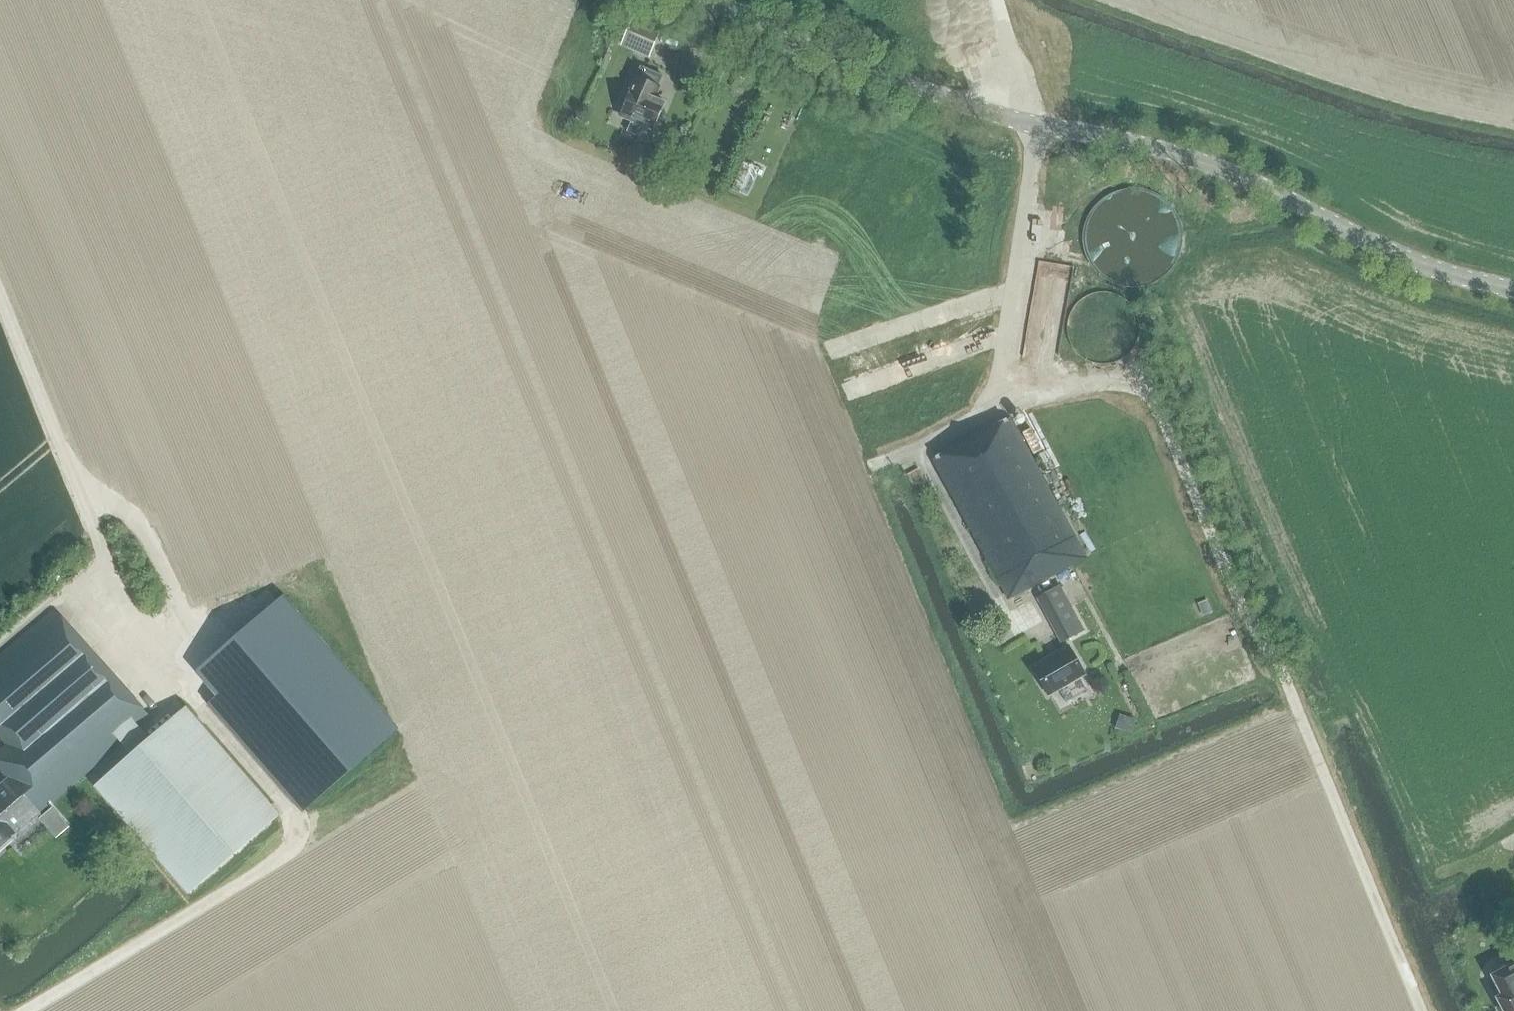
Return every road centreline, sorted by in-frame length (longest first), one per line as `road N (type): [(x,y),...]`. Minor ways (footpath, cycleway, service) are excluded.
road 1 (tertiary): [(1513,289),(1397,256),(1232,173),(943,98),(710,0)]
road 2 (track): [(1034,123),(996,0)]

